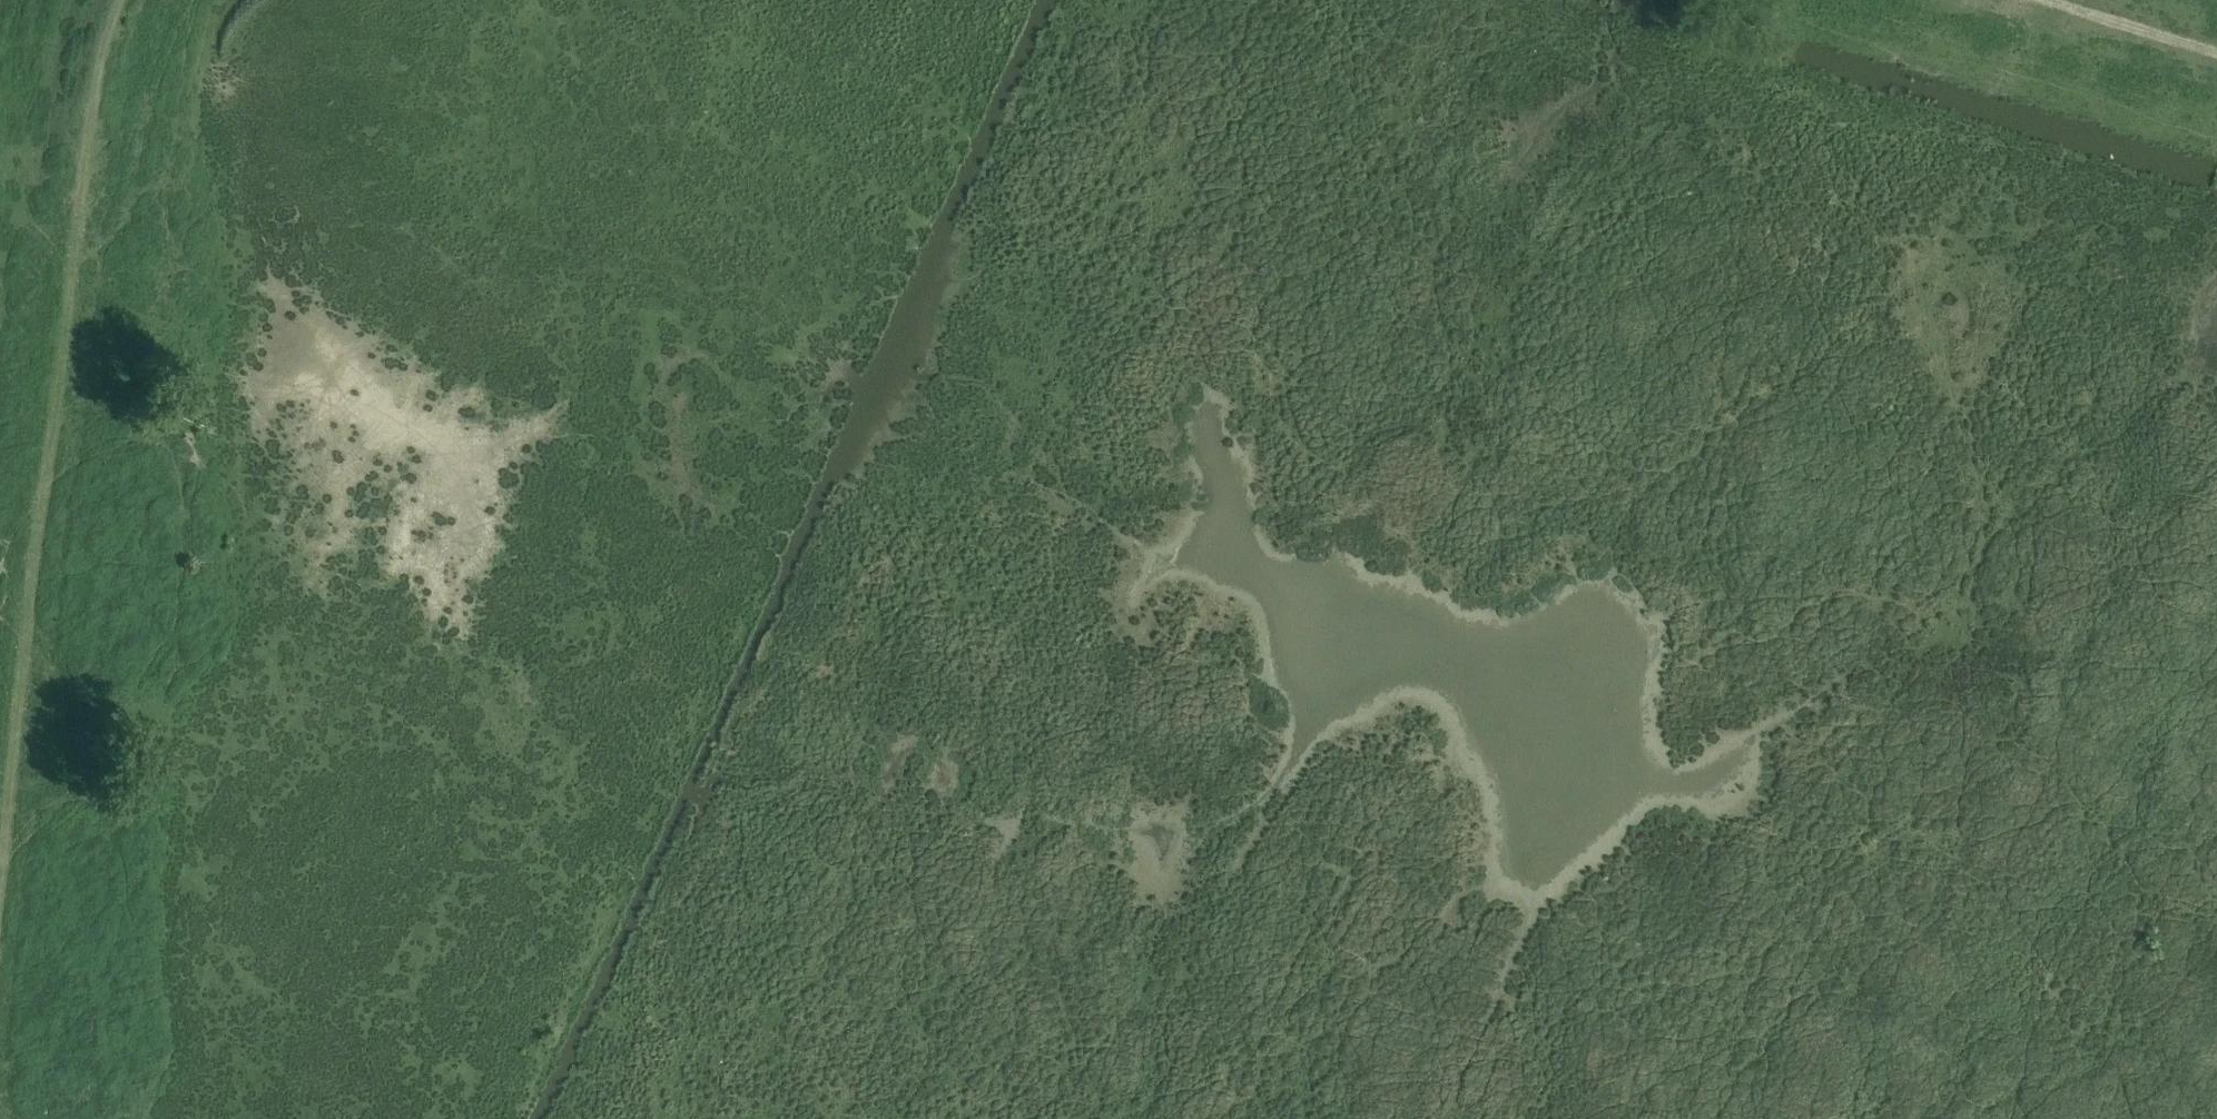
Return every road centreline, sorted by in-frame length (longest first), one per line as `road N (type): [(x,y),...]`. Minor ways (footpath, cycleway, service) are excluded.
road 1 (track): [(0,793),(95,94),(120,0)]
road 2 (track): [(2051,0),(2216,51)]

